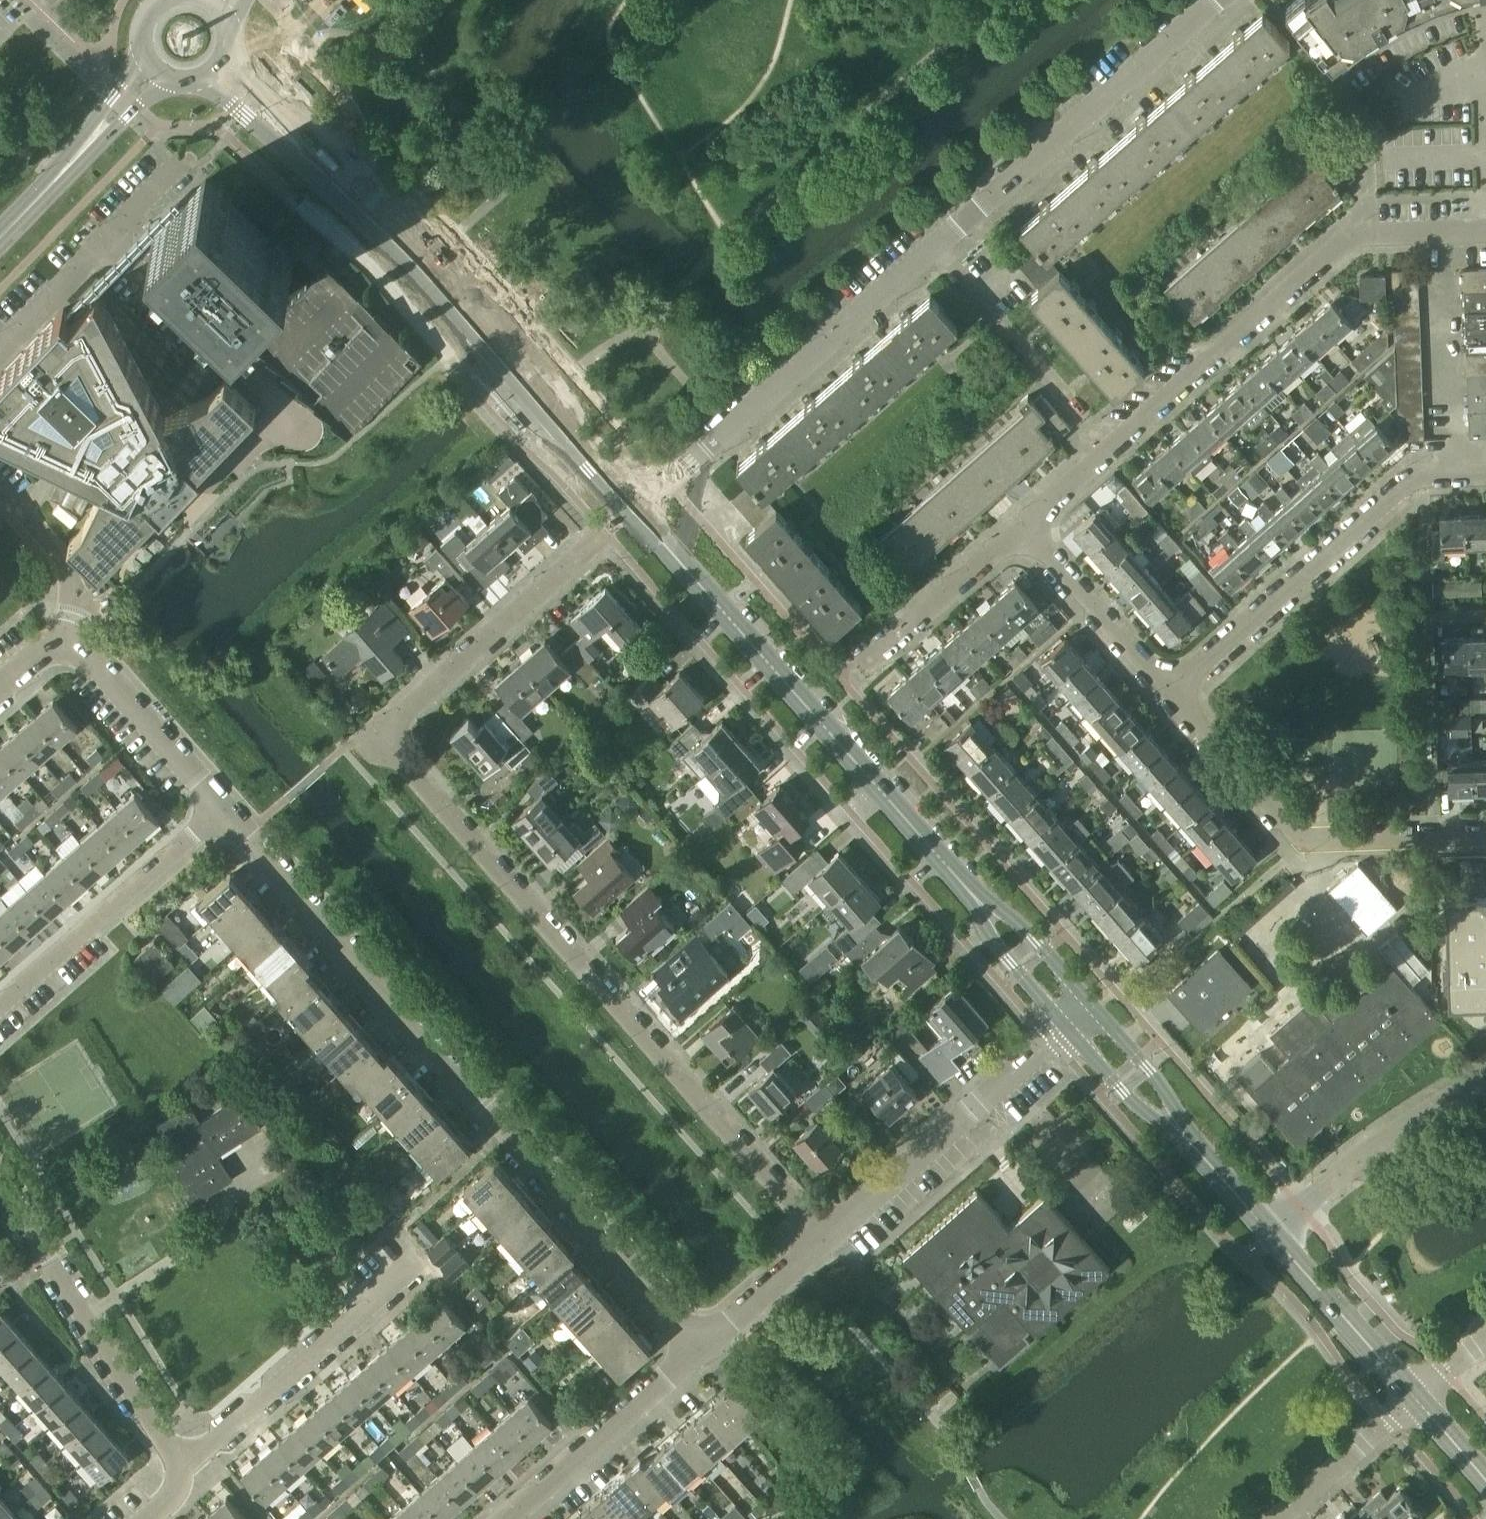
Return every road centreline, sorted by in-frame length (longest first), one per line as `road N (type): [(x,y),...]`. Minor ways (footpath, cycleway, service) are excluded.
road 1 (residential): [(827,1237),(391,749),(390,730),(407,713),(607,533)]
road 2 (residential): [(634,510),(1214,0)]
road 3 (unclassified): [(693,1352),(220,807)]
road 4 (residential): [(1024,528),(1345,239),(1485,234)]
road 5 (tertiary): [(944,862),(634,510)]
road 6 (tertiary): [(634,510),(325,169)]
road 7 (residential): [(1169,690),(1414,477),(1485,471)]
road 8 (residential): [(1485,832),(1302,838),(1169,690)]
road 9 (residential): [(187,1475),(0,1181)]
road 10 (unclassified): [(220,807),(61,627),(0,681)]
road 11 (unclassified): [(1068,1030),(827,1237)]
road 12 (residential): [(187,1475),(415,1261)]
road 13 (residential): [(0,1006),(220,807)]
road 14 (unclassified): [(1485,1069),(1387,1133),(1270,1230)]
road 15 (unclassified): [(693,1352),(505,1518)]
road 16 (tertiary): [(1414,1398),(1270,1230)]
road 17 (residential): [(1169,690),(1024,528)]
road 18 (residential): [(854,663),(1024,528)]
road 19 (tertiary): [(1093,1008),(1036,940),(944,862)]
road 20 (tertiary): [(944,862),(987,932),(1068,1030)]
road 21 (tertiary): [(1205,1160),(1168,1094),(1093,1008)]
road 22 (tertiary): [(1068,1030),(1122,1091),(1205,1160)]
road 23 (residential): [(1281,1518),(1414,1398)]
road 24 (unclassified): [(827,1237),(693,1352)]
road 25 (tertiary): [(325,169),(289,106),(240,58)]
road 26 (tertiary): [(218,78),(325,169)]
road 27 (tertiary): [(144,54),(94,108),(72,150)]

